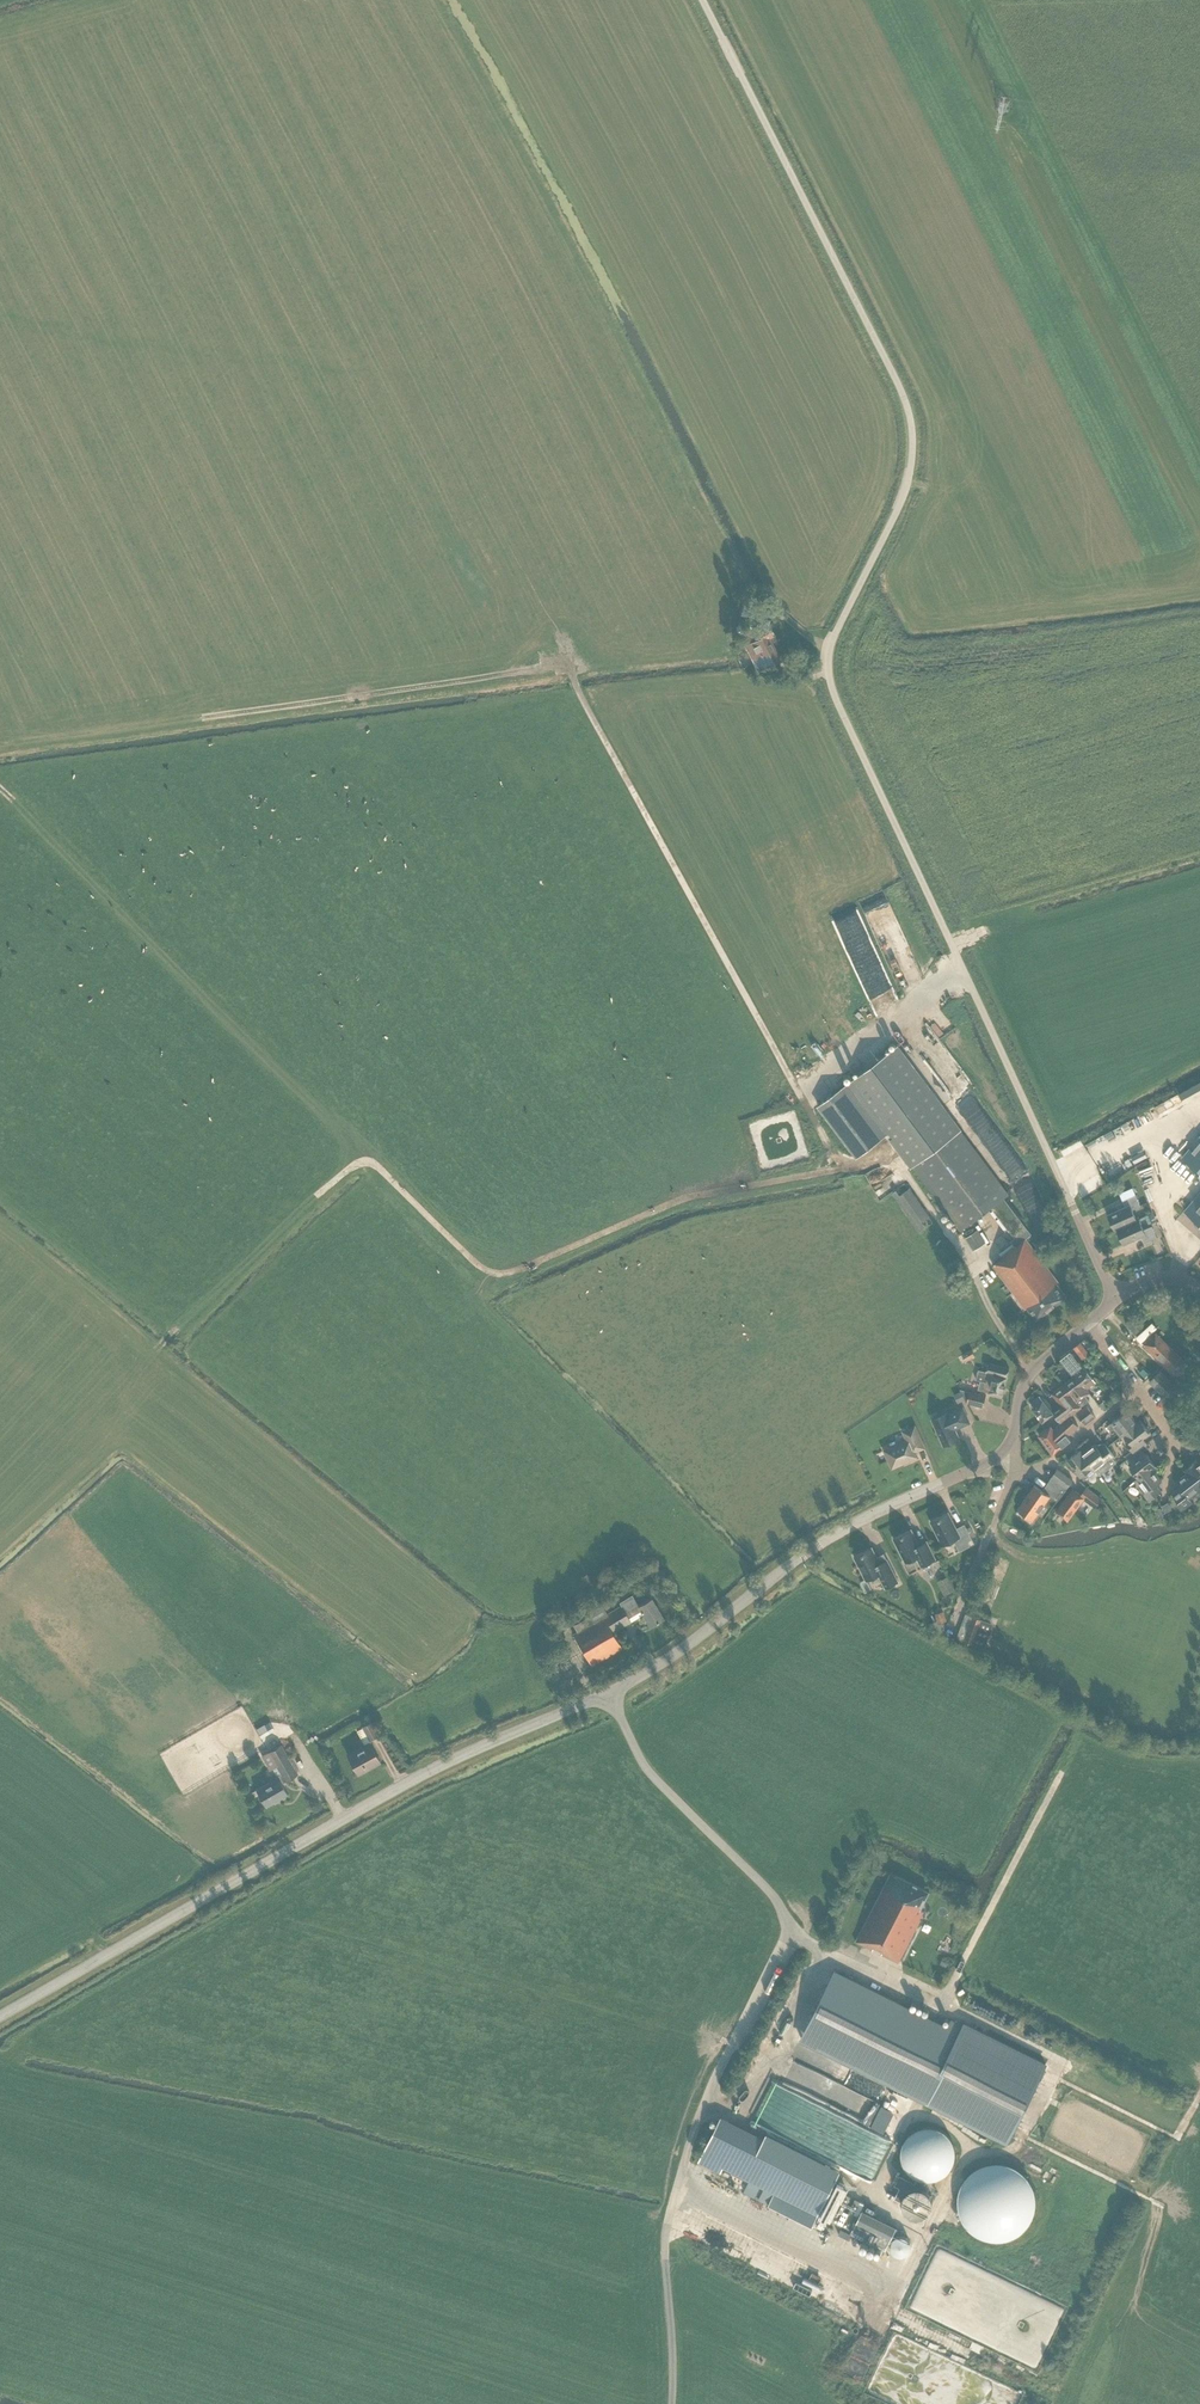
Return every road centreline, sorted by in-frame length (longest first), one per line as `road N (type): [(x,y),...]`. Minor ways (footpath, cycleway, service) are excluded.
road 1 (unclassified): [(702,0),(912,425),(908,487),(829,650),(832,689),(1117,1298)]
road 2 (tertiary): [(0,2018),(400,1788),(637,1678),(811,1551),(993,1460),(1011,1442)]
road 3 (track): [(843,1170),(569,664),(0,745)]
road 4 (track): [(907,1175),(881,1164),(681,1201),(502,1274),(471,1259),(380,1171),(357,1164),(156,1351)]
road 5 (residential): [(1011,1442),(1017,1473),(952,1630)]
road 6 (tertiary): [(1011,1442),(1031,1371),(1087,1325)]
road 7 (residential): [(1166,1501),(1171,1450),(1179,1445),(1137,1389)]

